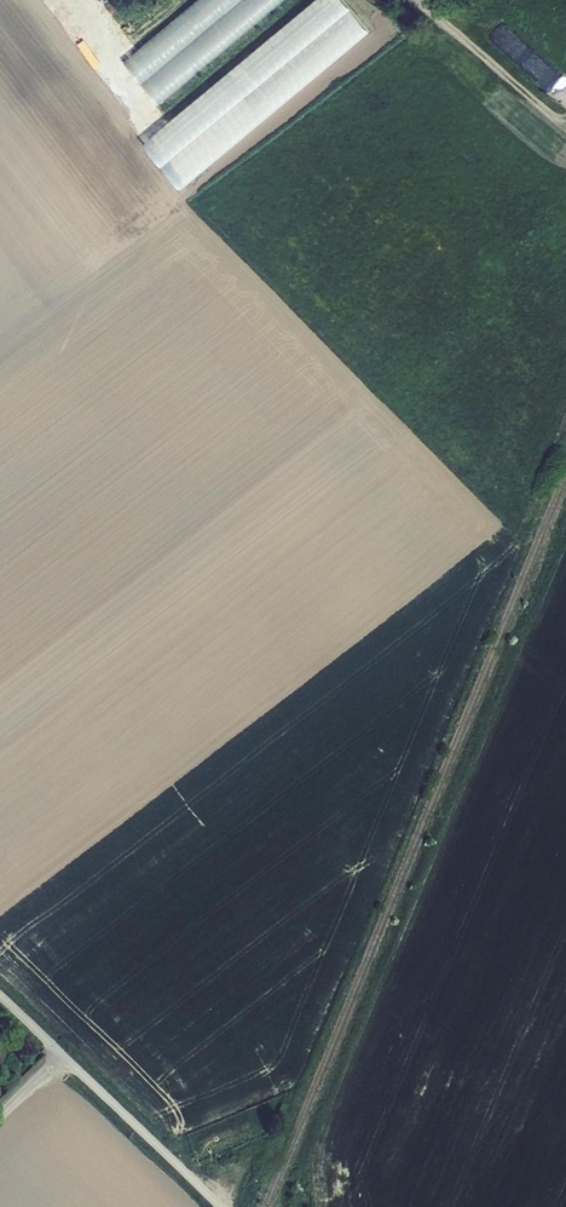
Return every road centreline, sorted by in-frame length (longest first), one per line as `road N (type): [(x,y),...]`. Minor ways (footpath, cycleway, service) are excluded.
road 1 (residential): [(219,1206),(0,995)]

